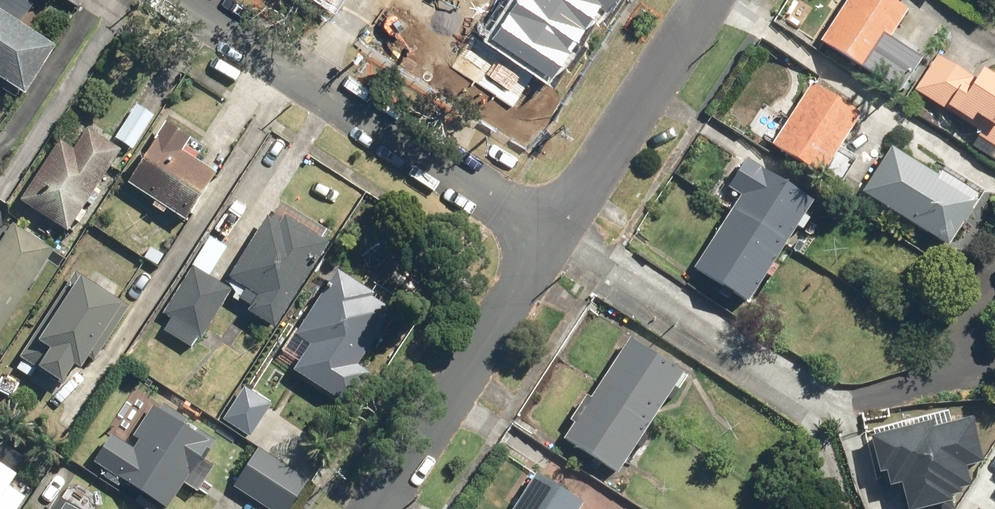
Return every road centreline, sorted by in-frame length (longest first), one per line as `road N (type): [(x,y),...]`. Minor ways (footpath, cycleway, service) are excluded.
road 1 (residential): [(195,0),(553,235)]
road 2 (residential): [(553,235),(375,508)]
road 3 (residential): [(705,0),(553,235)]

